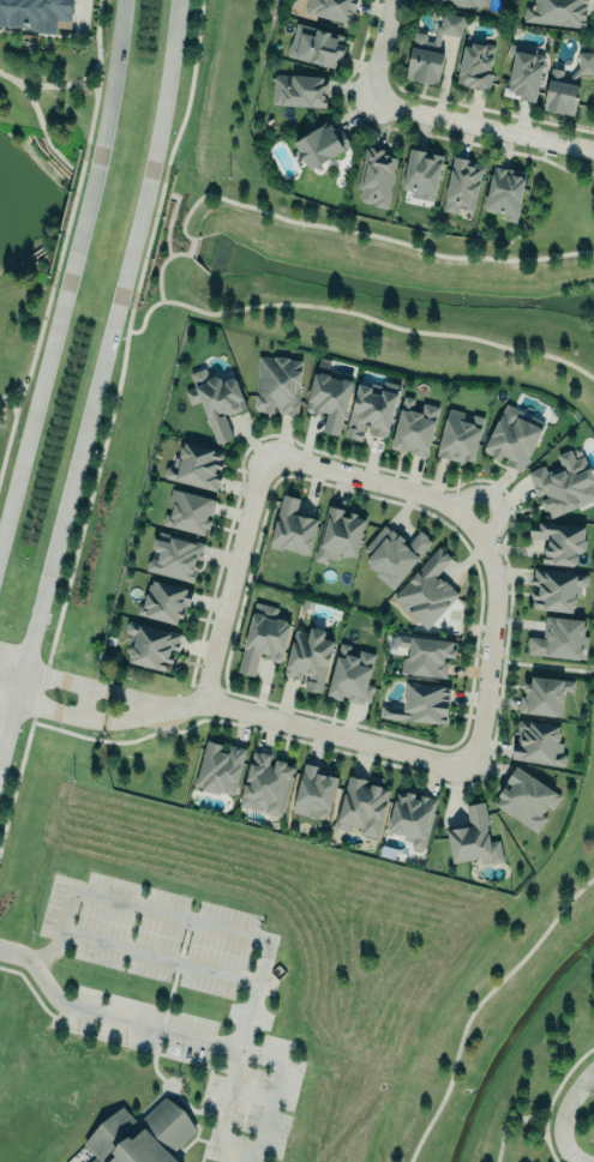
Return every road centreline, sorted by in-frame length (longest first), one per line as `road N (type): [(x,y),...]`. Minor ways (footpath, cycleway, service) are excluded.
road 1 (primary): [(0,760),(151,179),(177,0)]
road 2 (primary): [(120,0),(98,155),(0,550)]
road 3 (residential): [(192,708),(474,777)]
road 4 (residential): [(192,708),(264,442)]
road 5 (residential): [(474,777),(499,590),(478,508)]
road 6 (residential): [(478,508),(437,481),(264,442)]
road 7 (residential): [(372,103),(593,150)]

